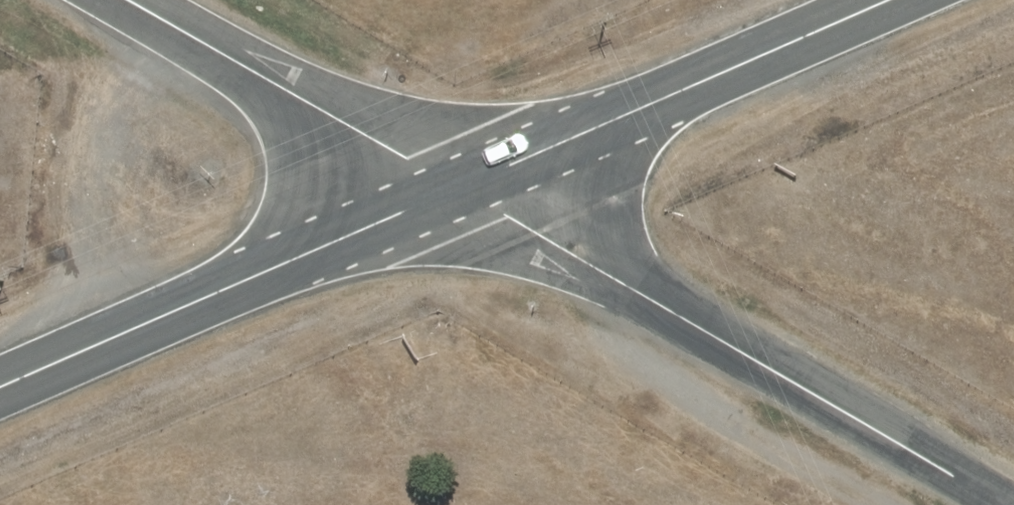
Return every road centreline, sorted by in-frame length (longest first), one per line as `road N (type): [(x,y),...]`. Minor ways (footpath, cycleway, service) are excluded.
road 1 (residential): [(464,186),(1005,504)]
road 2 (primary): [(0,388),(464,186)]
road 3 (primary): [(464,186),(895,0)]
road 4 (unclassified): [(137,0),(464,186)]

